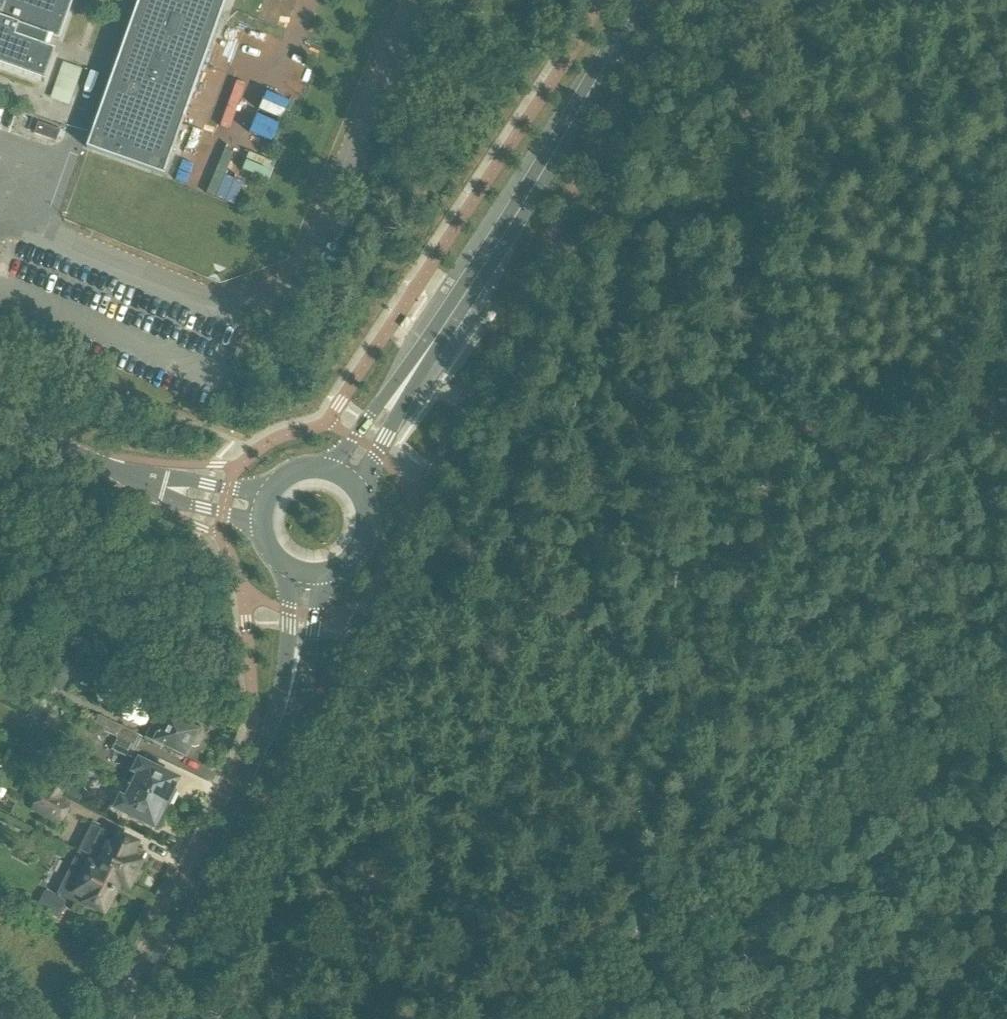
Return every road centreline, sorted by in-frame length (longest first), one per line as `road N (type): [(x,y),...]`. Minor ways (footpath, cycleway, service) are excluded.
road 1 (secondary): [(344,473),(556,152),(635,0)]
road 2 (track): [(1006,696),(578,1018)]
road 3 (secondary): [(166,955),(266,755),(290,689),(311,576)]
road 4 (residential): [(0,424),(130,478),(260,507)]
road 5 (secondary): [(311,576),(346,566),(368,536),(367,500),(344,473)]

